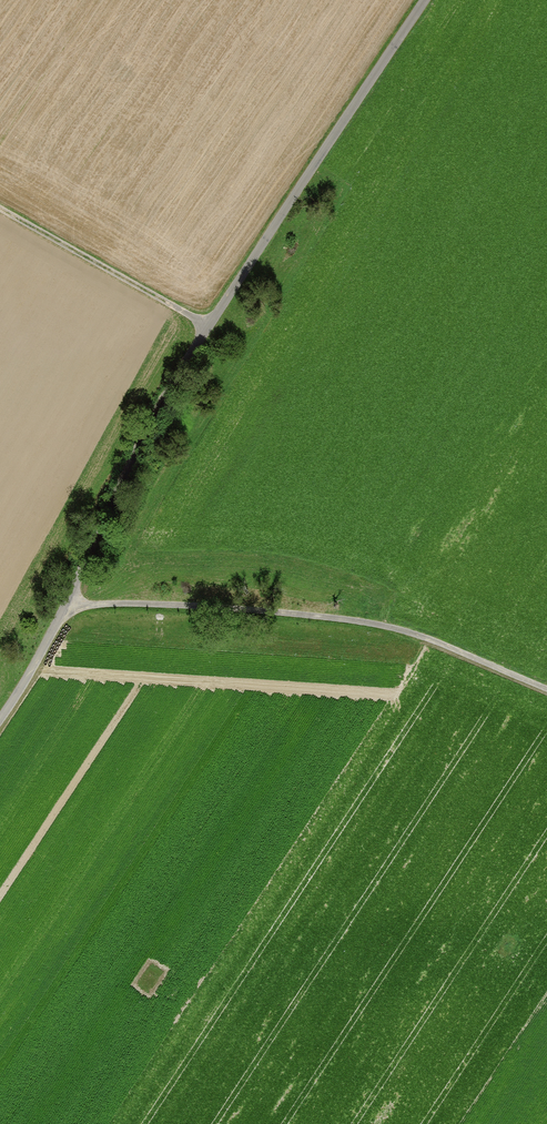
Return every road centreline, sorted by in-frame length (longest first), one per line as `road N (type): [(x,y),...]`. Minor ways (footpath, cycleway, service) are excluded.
road 1 (unclassified): [(425,0),(206,328),(67,607),(0,719)]
road 2 (track): [(546,691),(385,629),(237,610),(67,607)]
road 3 (track): [(0,210),(206,328)]

